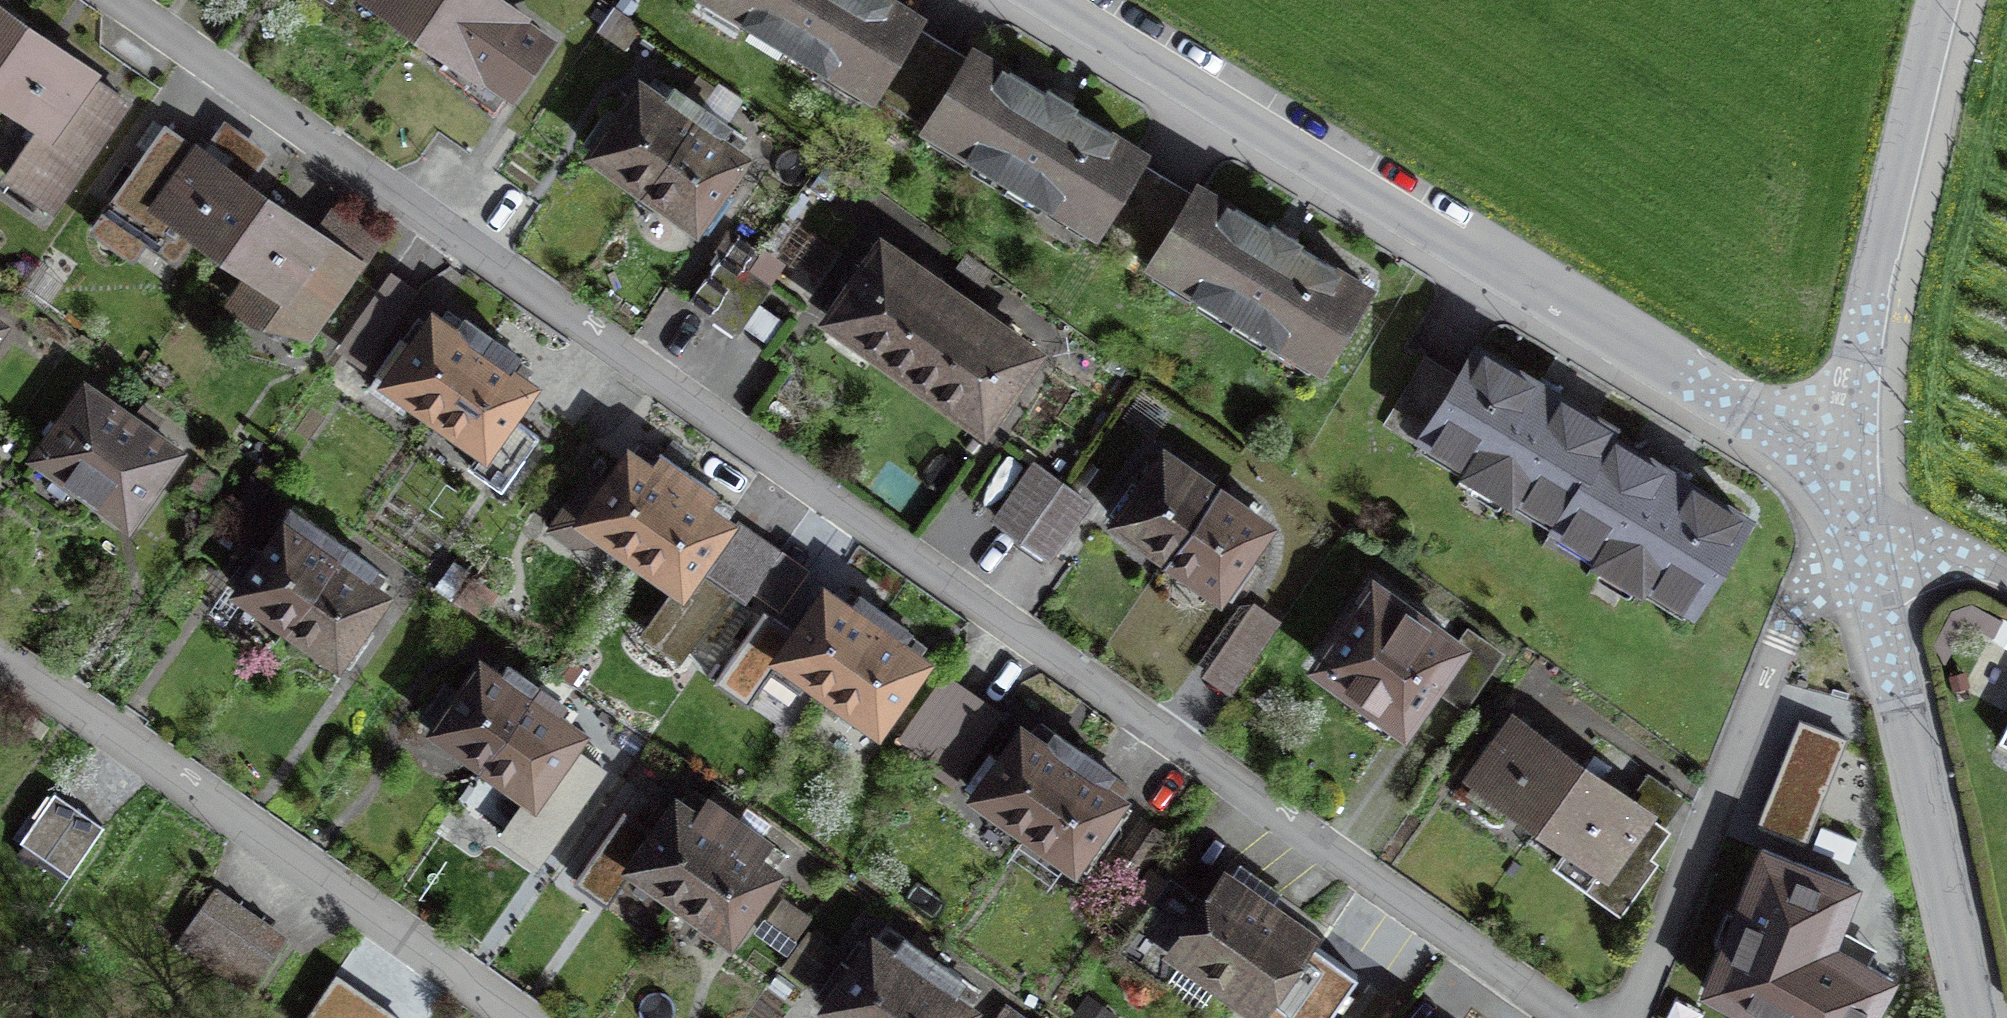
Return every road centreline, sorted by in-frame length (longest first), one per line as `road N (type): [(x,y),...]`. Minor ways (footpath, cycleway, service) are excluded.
road 1 (residential): [(116,0),(1568,1017)]
road 2 (unclassified): [(1054,0),(1858,476)]
road 3 (residential): [(0,661),(517,1017)]
road 4 (residential): [(1858,476),(1629,1017)]
road 5 (tertiary): [(1858,476),(1974,1017)]
road 6 (tertiary): [(1858,476),(1930,81),(1954,0)]
road 7 (residential): [(2006,562),(1858,476)]

